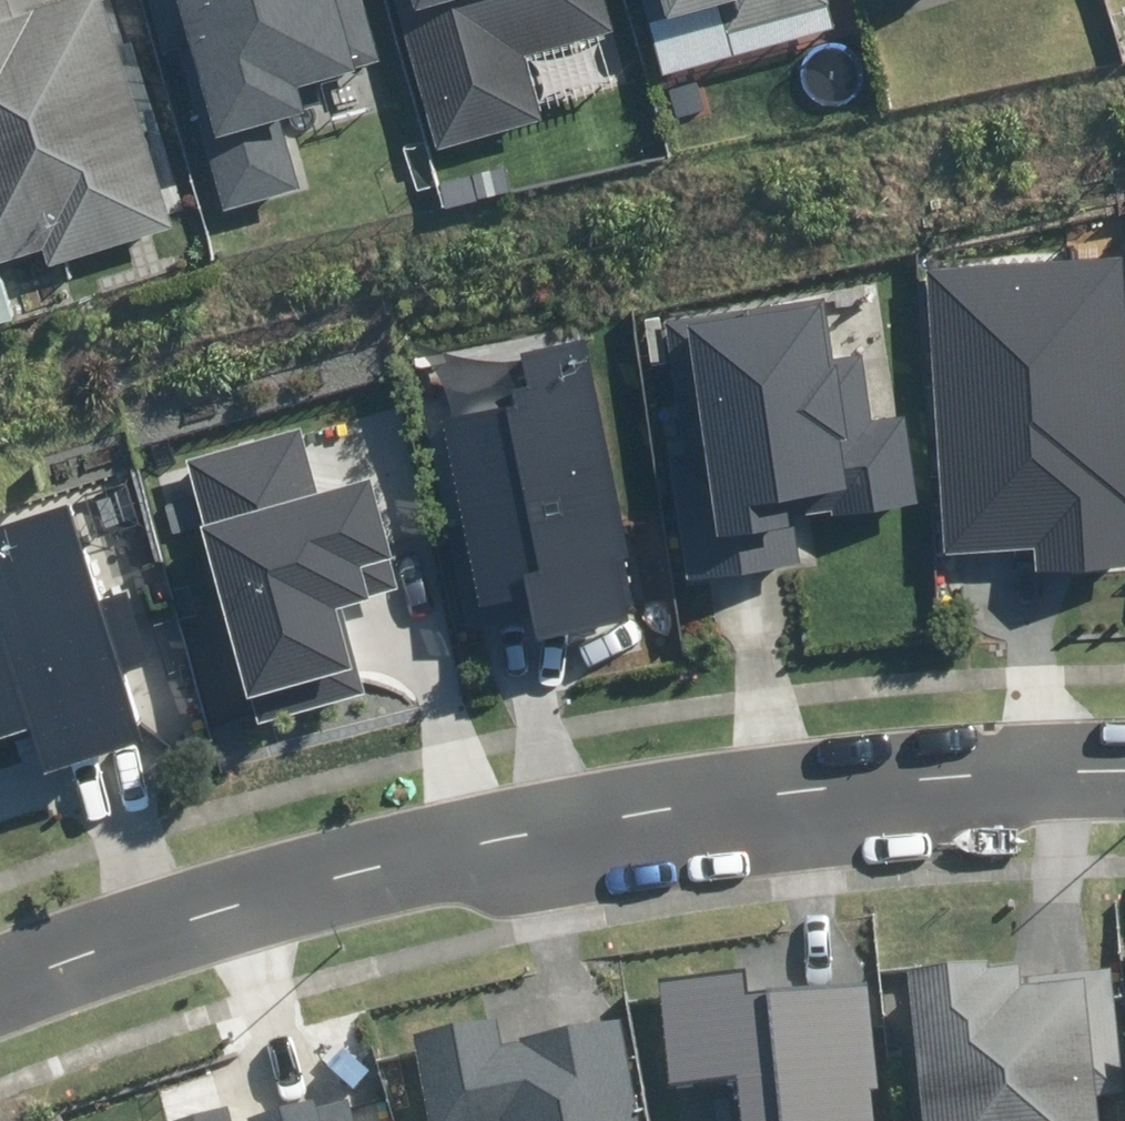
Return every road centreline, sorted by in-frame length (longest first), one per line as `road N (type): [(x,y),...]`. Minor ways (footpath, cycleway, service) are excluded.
road 1 (residential): [(0,988),(420,860),(769,799),(1124,785)]

